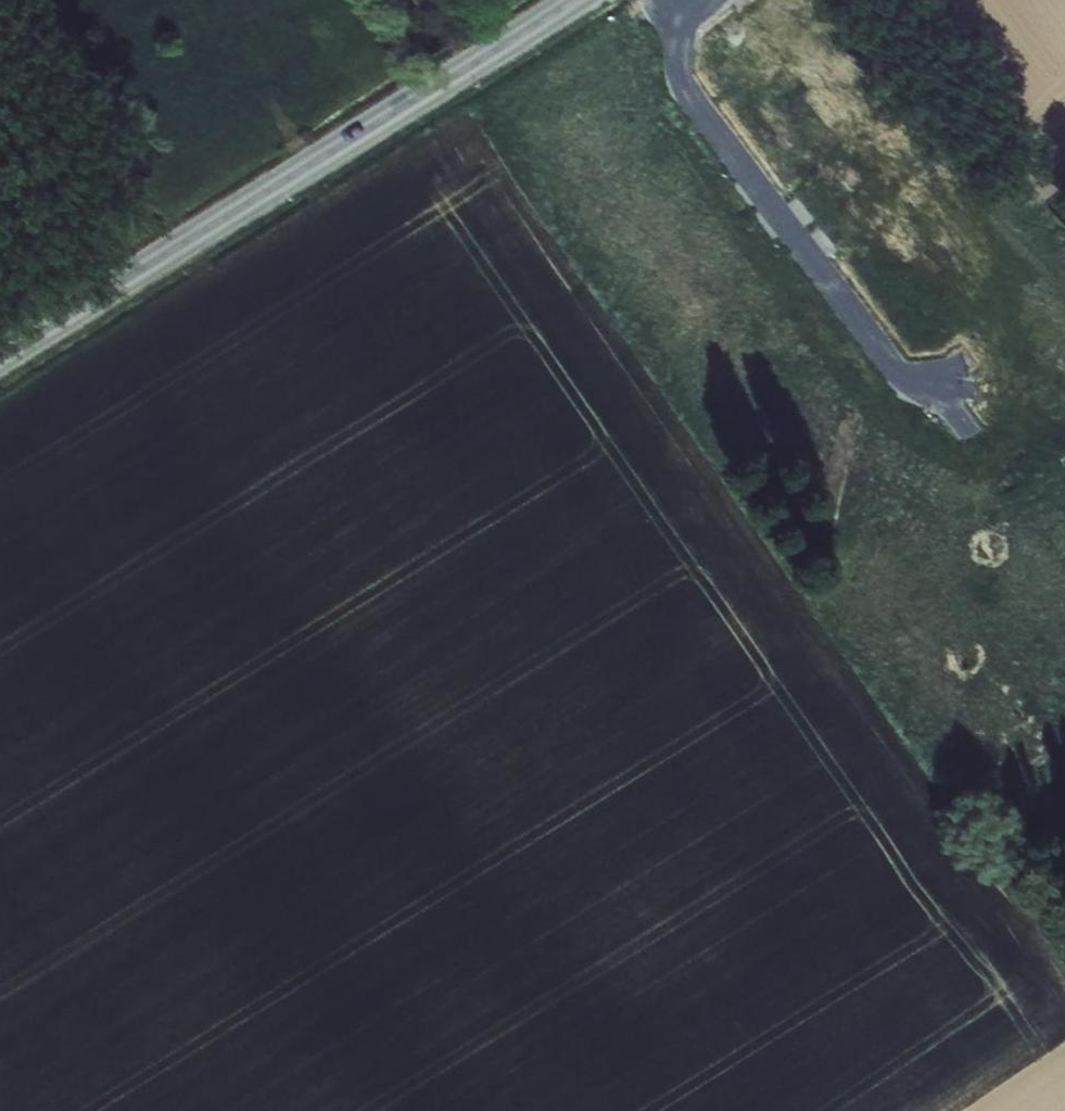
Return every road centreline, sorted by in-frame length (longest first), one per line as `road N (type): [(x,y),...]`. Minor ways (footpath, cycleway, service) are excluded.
road 1 (tertiary): [(0,358),(445,83)]
road 2 (tertiary): [(576,0),(445,83)]

